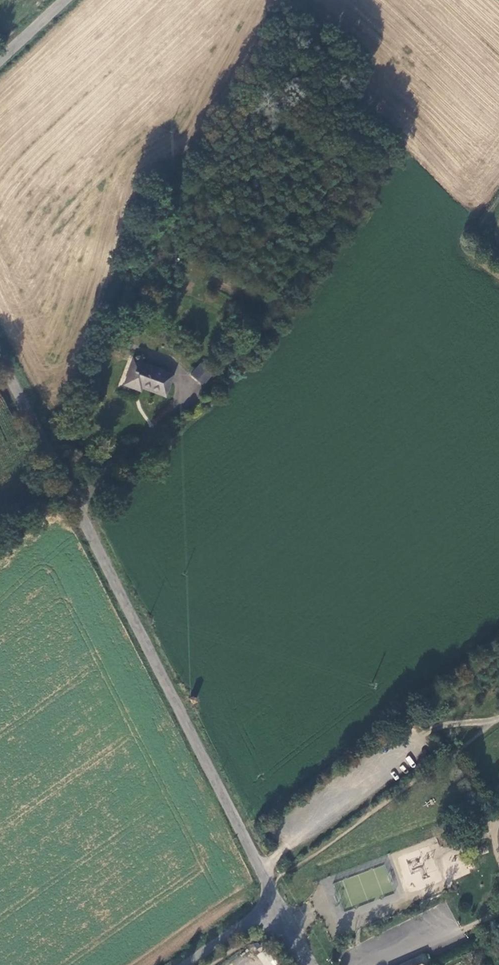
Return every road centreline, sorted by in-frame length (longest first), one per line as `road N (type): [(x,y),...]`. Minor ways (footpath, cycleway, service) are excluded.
road 1 (unclassified): [(307,964),(0,356)]

